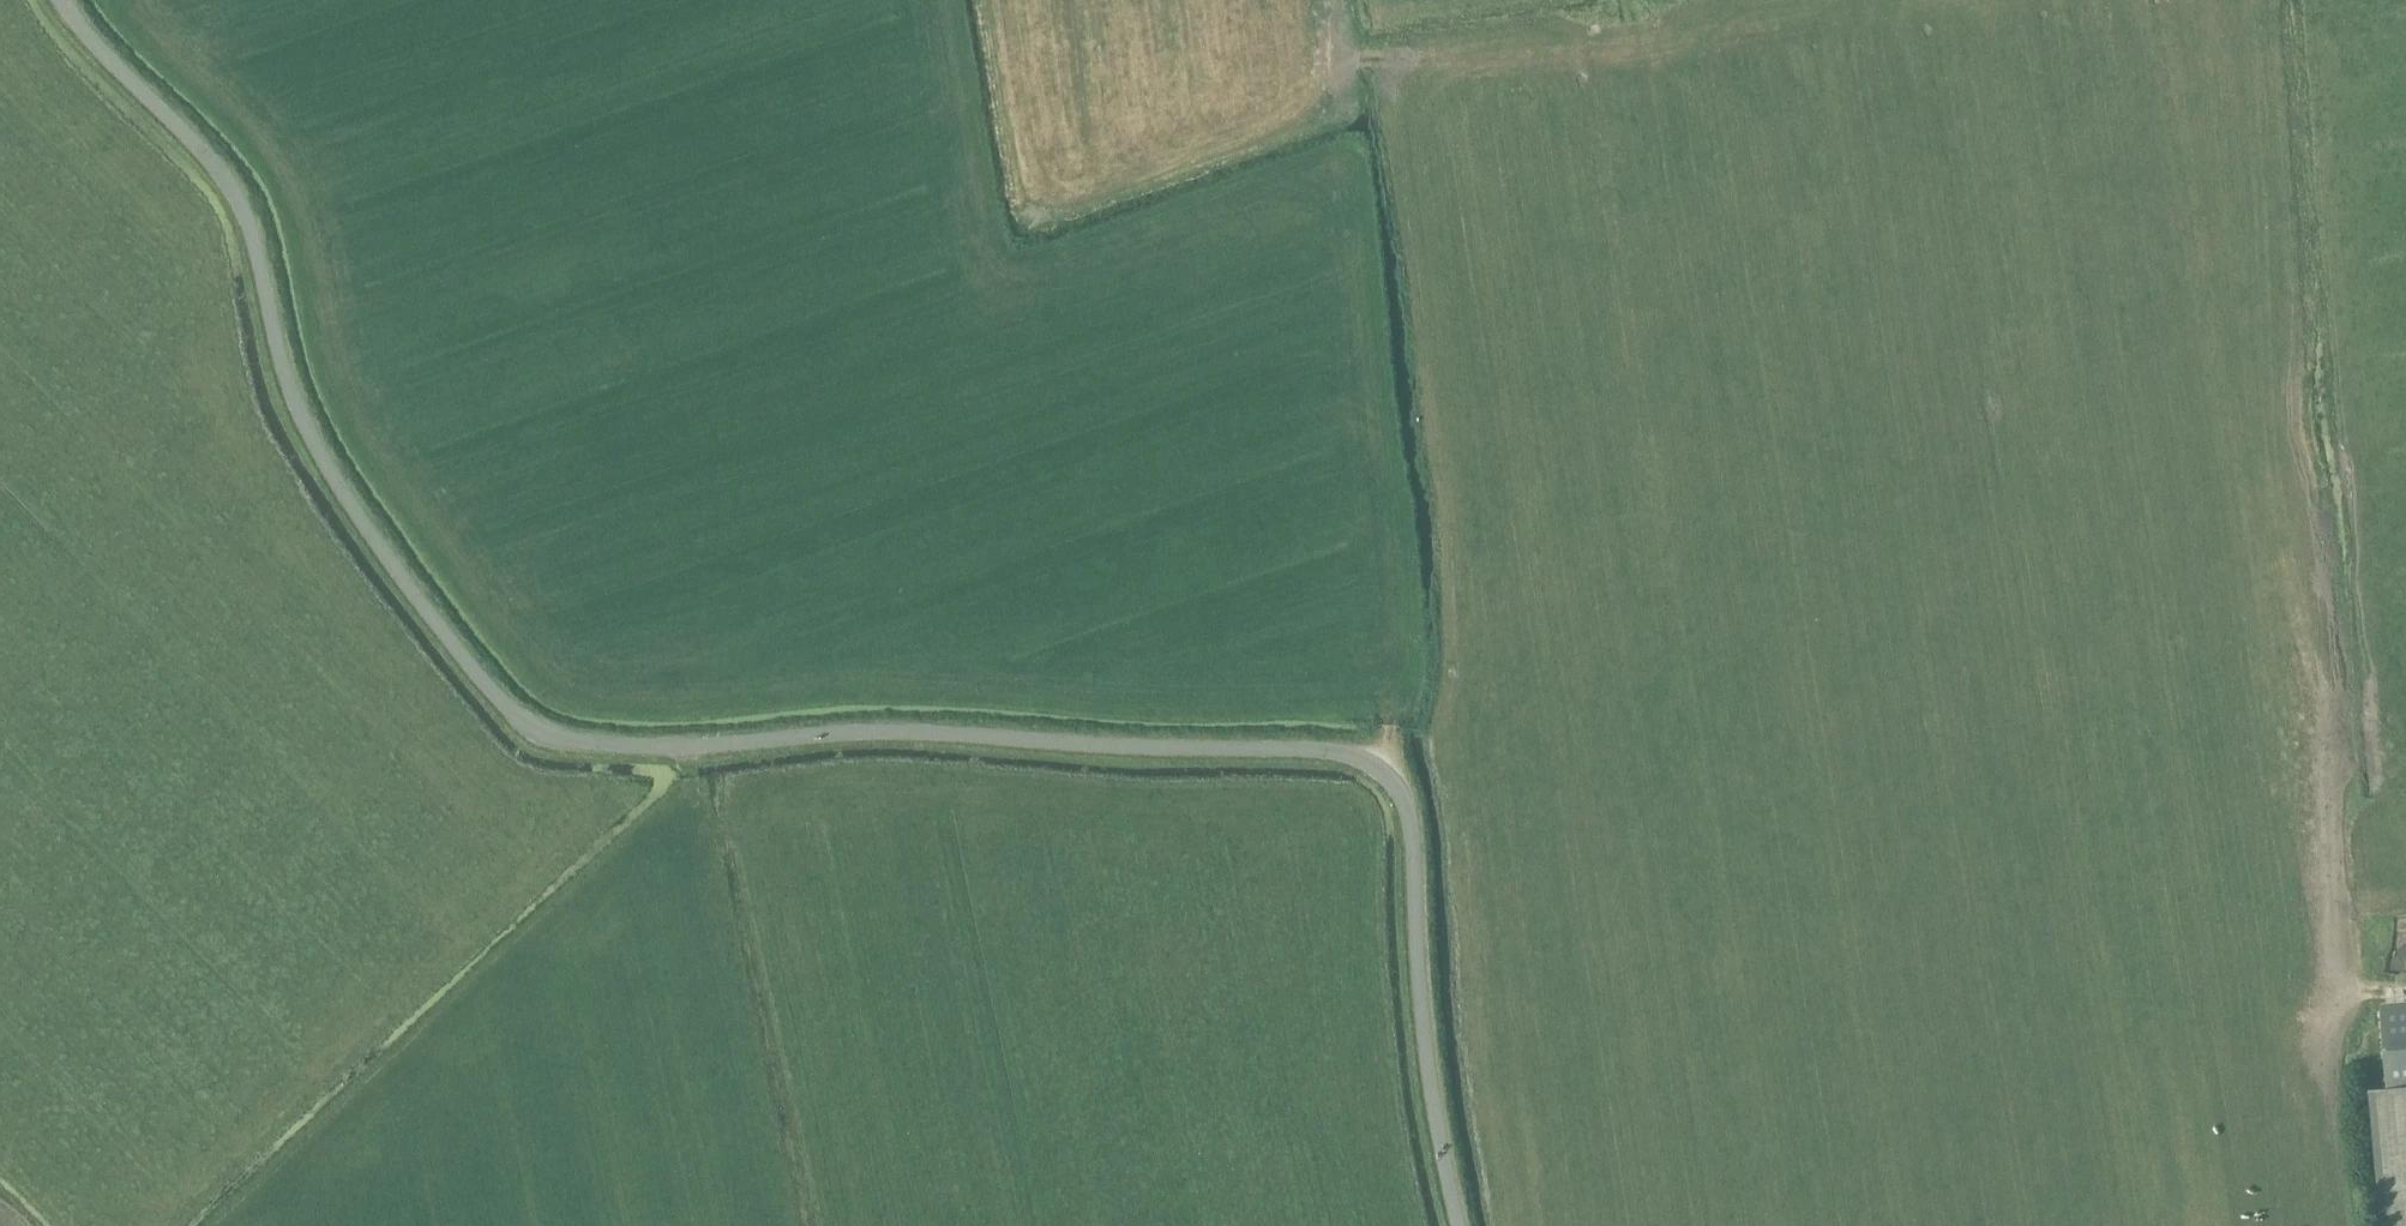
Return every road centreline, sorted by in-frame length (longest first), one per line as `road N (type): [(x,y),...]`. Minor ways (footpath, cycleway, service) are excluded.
road 1 (unclassified): [(1459,1225),(1444,1174),(1412,834),(1406,800),(1384,774),(1332,752),(1139,750),(878,731),(659,750),(555,739),(514,717),(443,634),(307,428),(248,219),(227,181),(62,0)]

